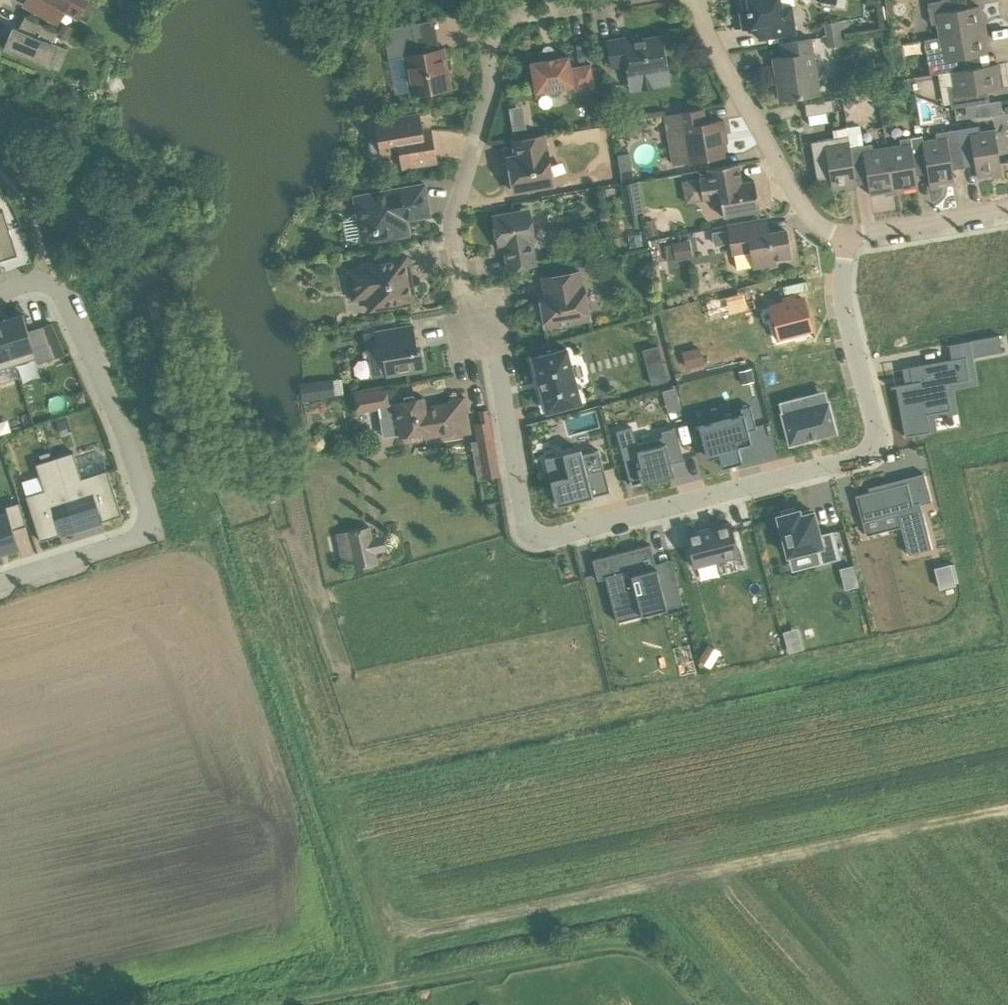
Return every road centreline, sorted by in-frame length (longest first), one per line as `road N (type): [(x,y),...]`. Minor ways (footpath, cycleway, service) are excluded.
road 1 (residential): [(847,236),(841,272),(875,433),(859,456),(548,540),(528,529),(490,357),(458,284),(454,208),(493,85),(490,46),(500,30),(528,16),(626,0)]
road 2 (residential): [(0,581),(157,534),(112,399),(50,276),(0,291)]
road 3 (track): [(696,1004),(643,956),(627,955),(285,1004)]
road 4 (residential): [(847,236),(814,222),(708,39),(699,0)]
road 5 (residential): [(1007,210),(847,236)]

